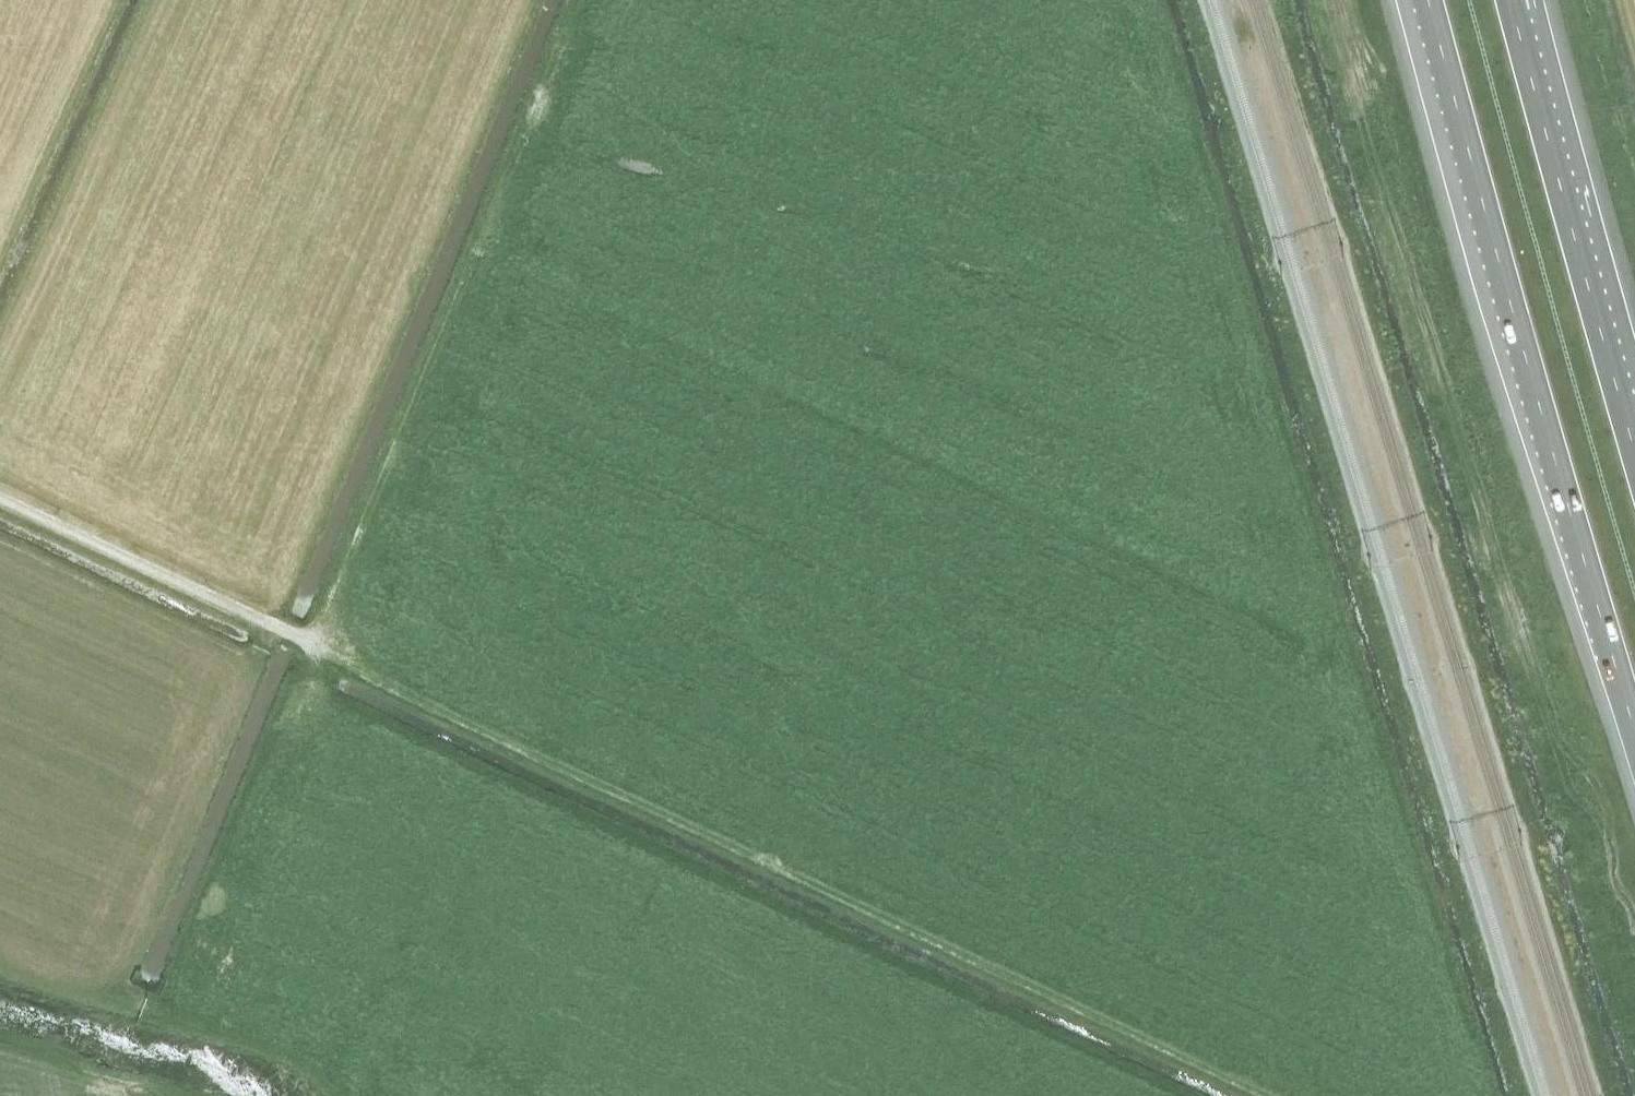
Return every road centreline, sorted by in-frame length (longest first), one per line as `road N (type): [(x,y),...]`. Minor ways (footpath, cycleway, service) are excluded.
road 1 (motorway): [(1429,0),(1634,731)]
road 2 (motorway): [(1634,445),(1516,16)]
road 3 (track): [(320,648),(0,499)]

